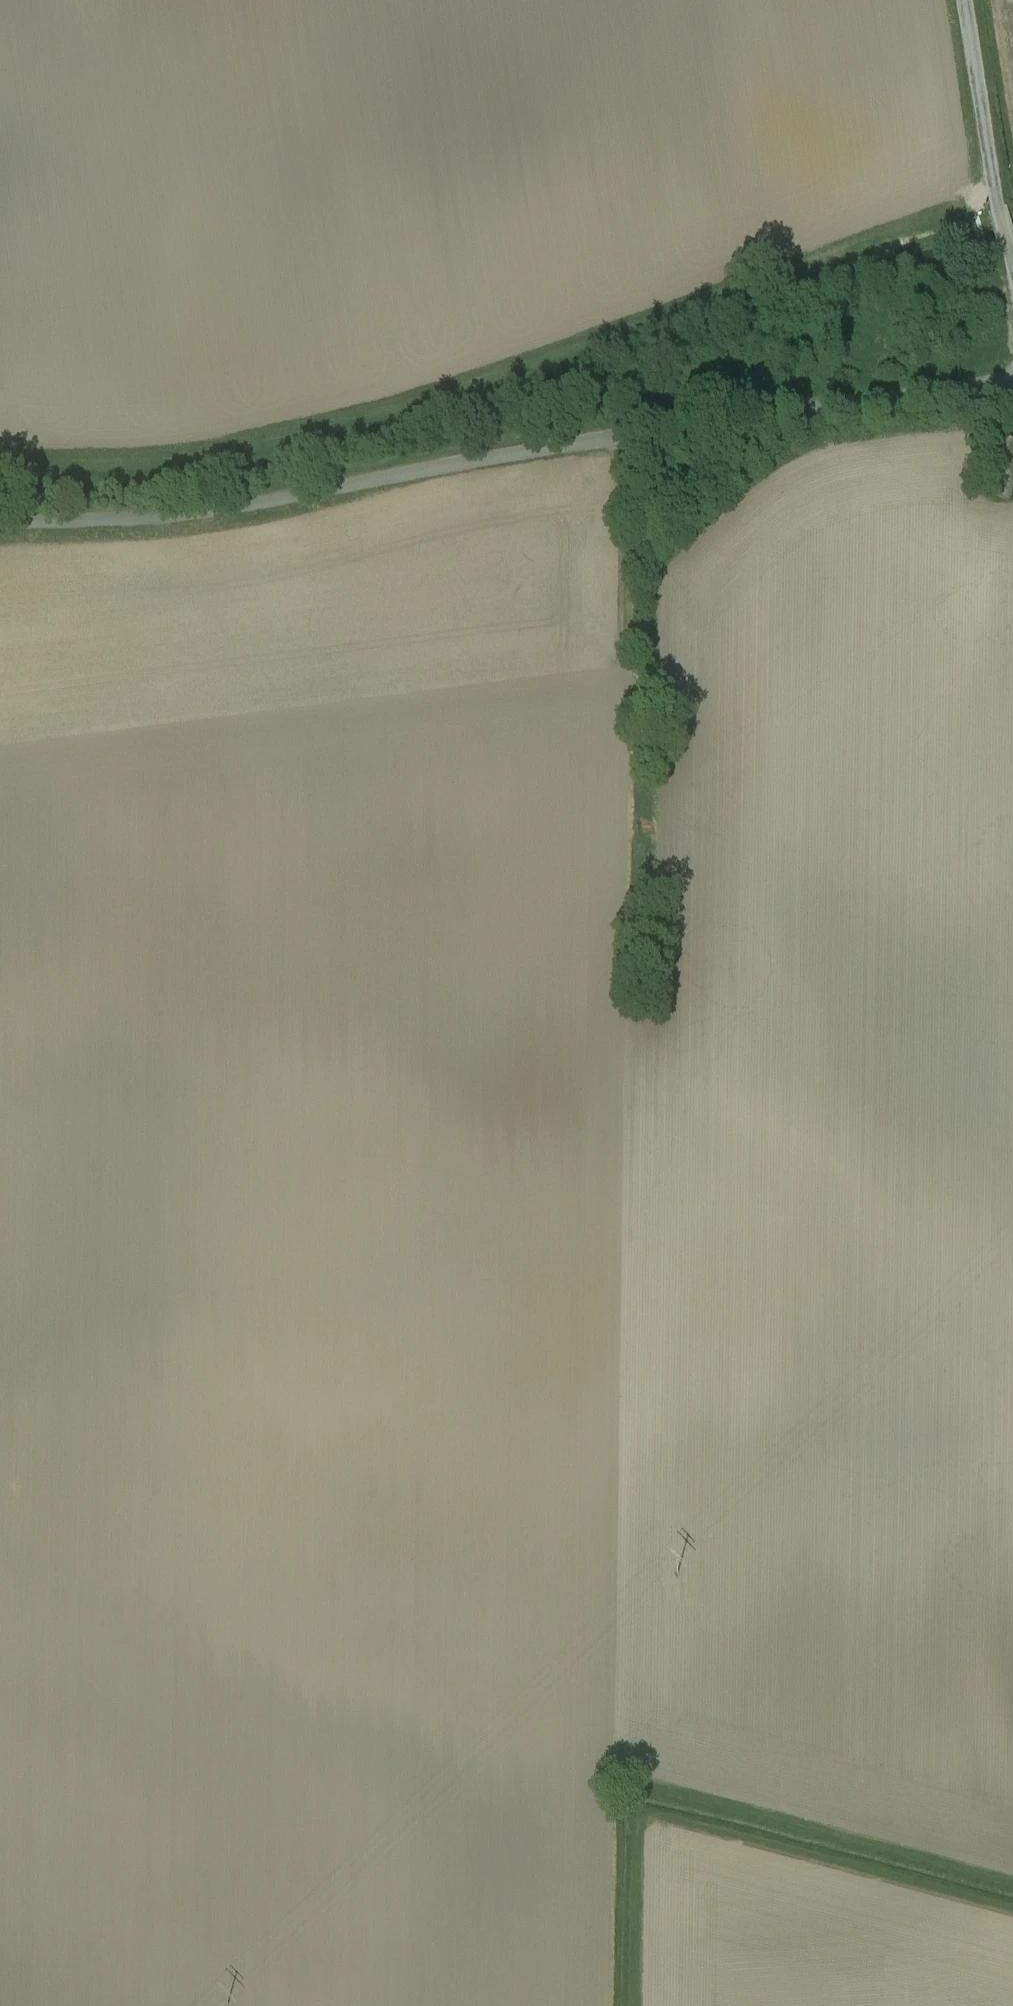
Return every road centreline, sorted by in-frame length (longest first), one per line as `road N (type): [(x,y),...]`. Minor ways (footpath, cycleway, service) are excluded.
road 1 (unclassified): [(1012,384),(606,444),(209,517),(0,526)]
road 2 (unclassified): [(961,0),(1012,266)]

